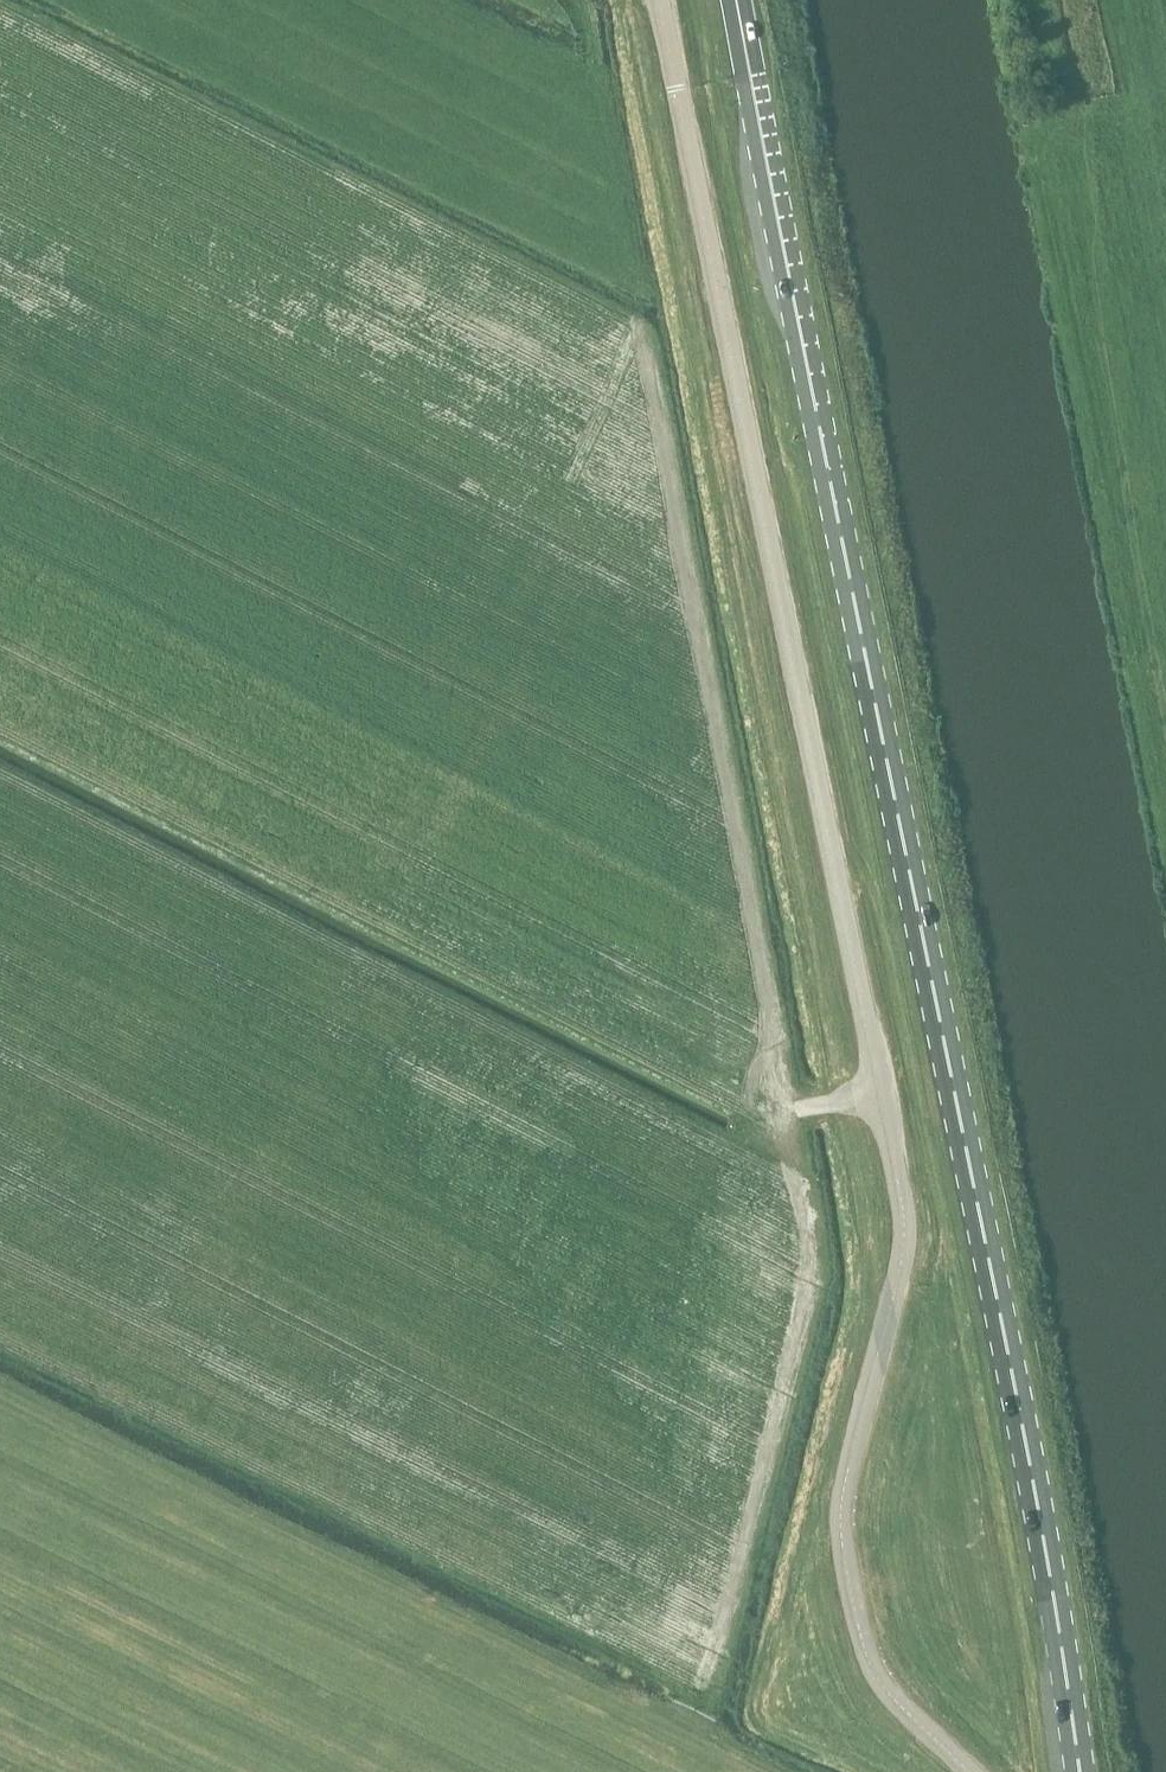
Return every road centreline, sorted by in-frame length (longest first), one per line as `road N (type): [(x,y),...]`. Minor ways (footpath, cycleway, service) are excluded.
road 1 (unclassified): [(969,1771),(876,1678),(846,1572),(841,1507),(898,1275),(904,1212),(658,0)]
road 2 (primary): [(1080,1771),(1044,1530),(736,0)]

